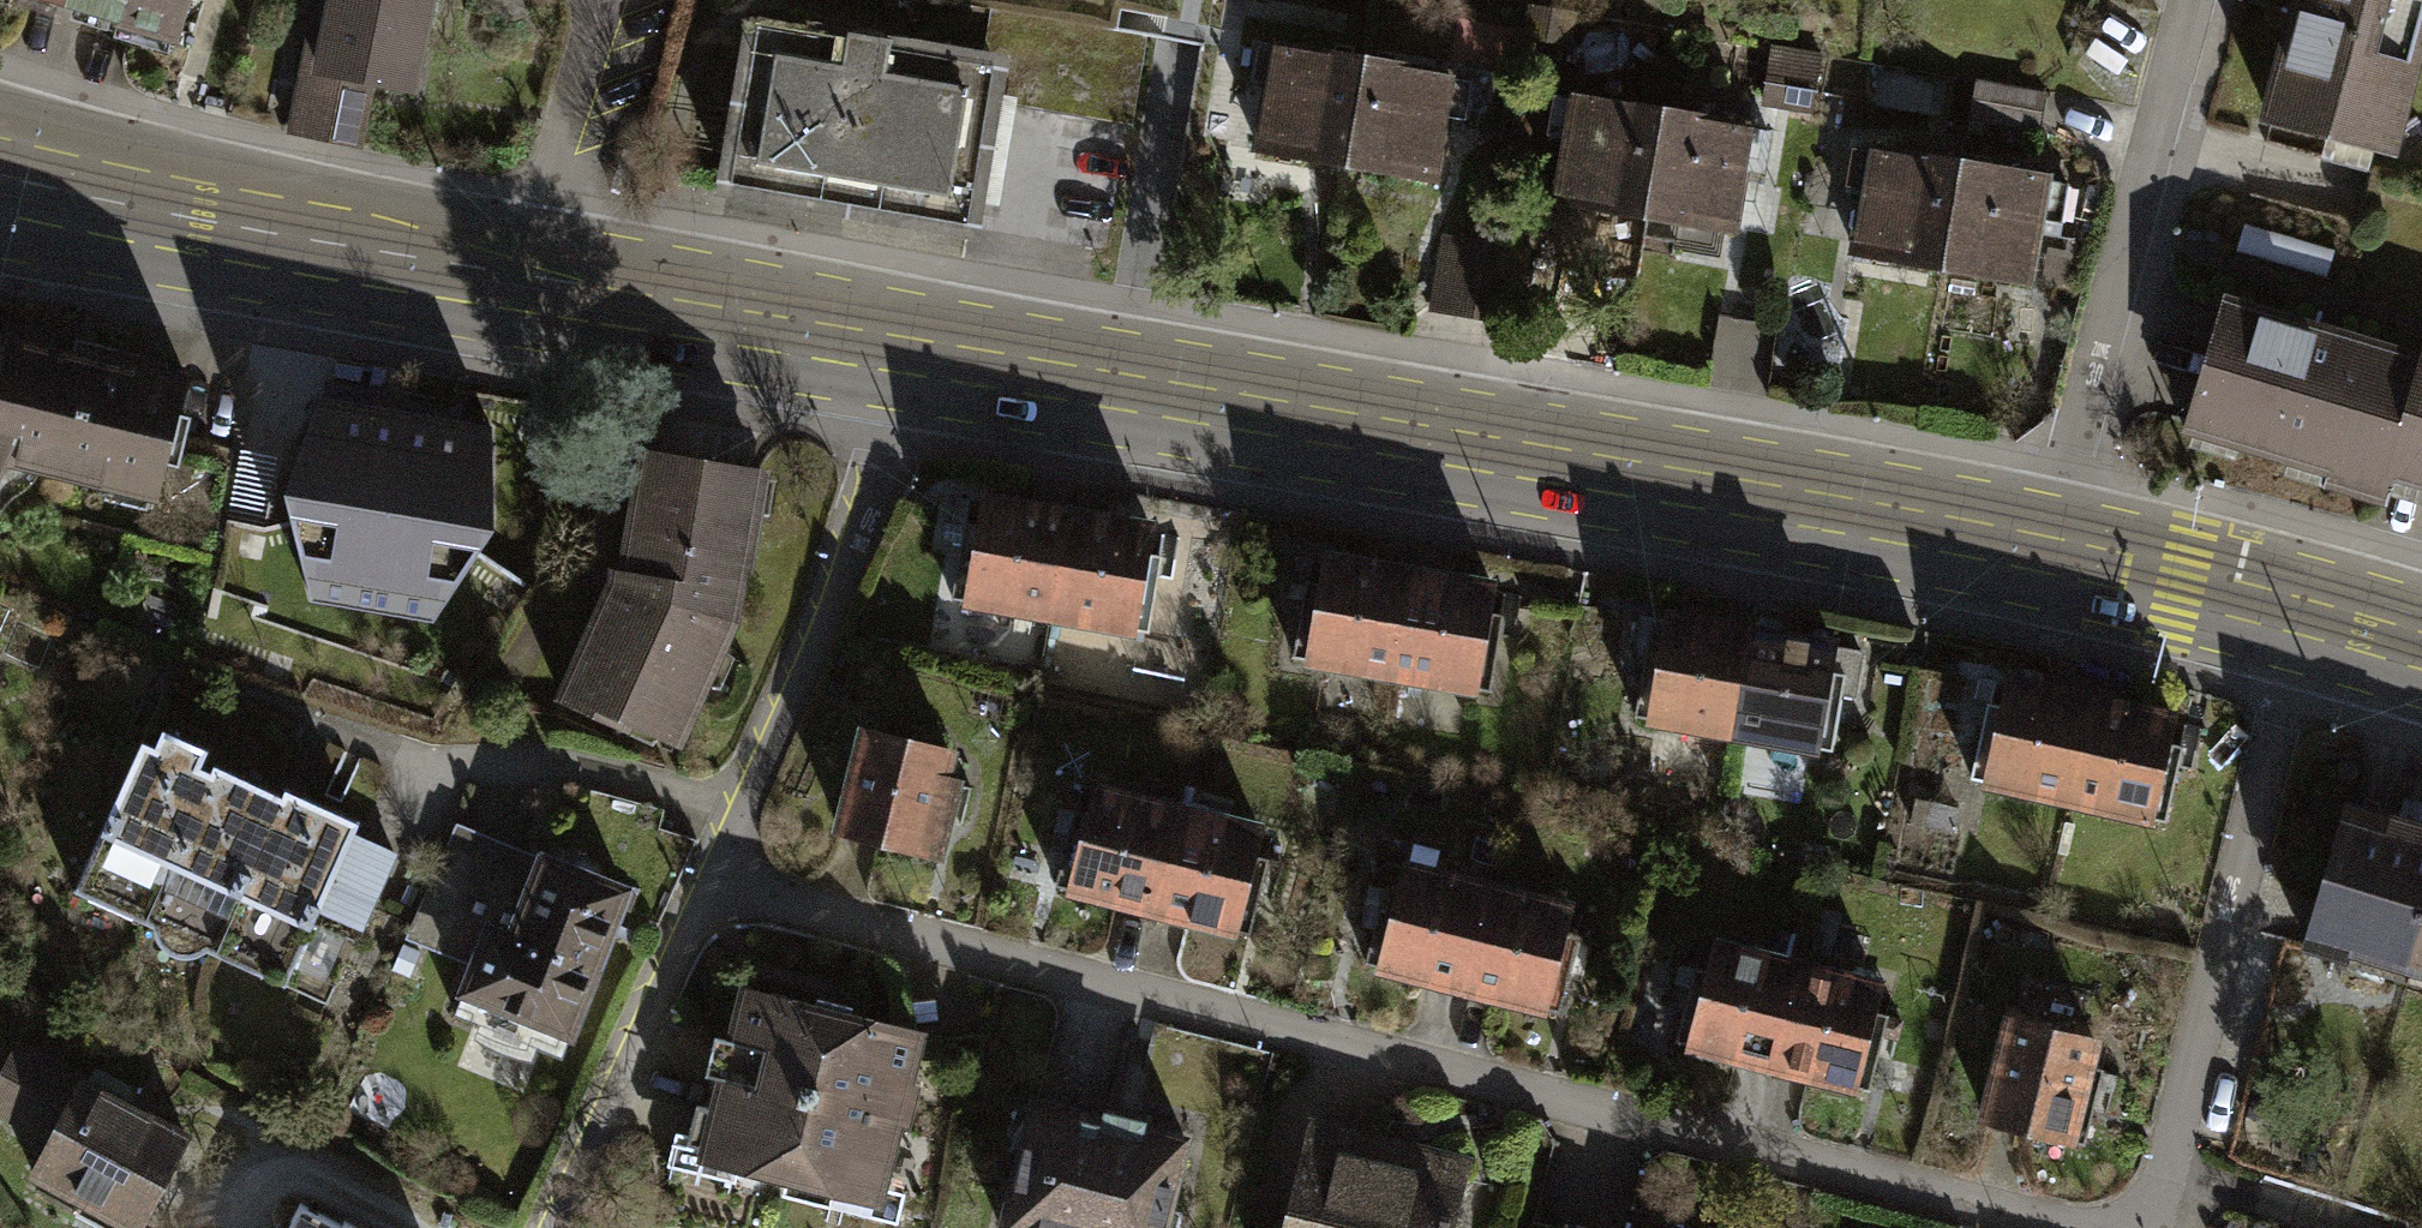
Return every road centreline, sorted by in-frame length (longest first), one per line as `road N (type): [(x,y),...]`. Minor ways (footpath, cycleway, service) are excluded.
road 1 (residential): [(699,882),(2057,1227)]
road 2 (tertiary): [(2048,537),(910,338)]
road 3 (tertiary): [(910,338),(211,223),(0,180)]
road 4 (residential): [(2133,1227),(2156,1184),(2309,600)]
road 5 (residential): [(699,882),(890,438),(910,338)]
road 6 (residential): [(2048,537),(2192,0)]
road 7 (residential): [(555,1227),(699,882)]
road 8 (tertiary): [(2309,600),(2048,537)]

